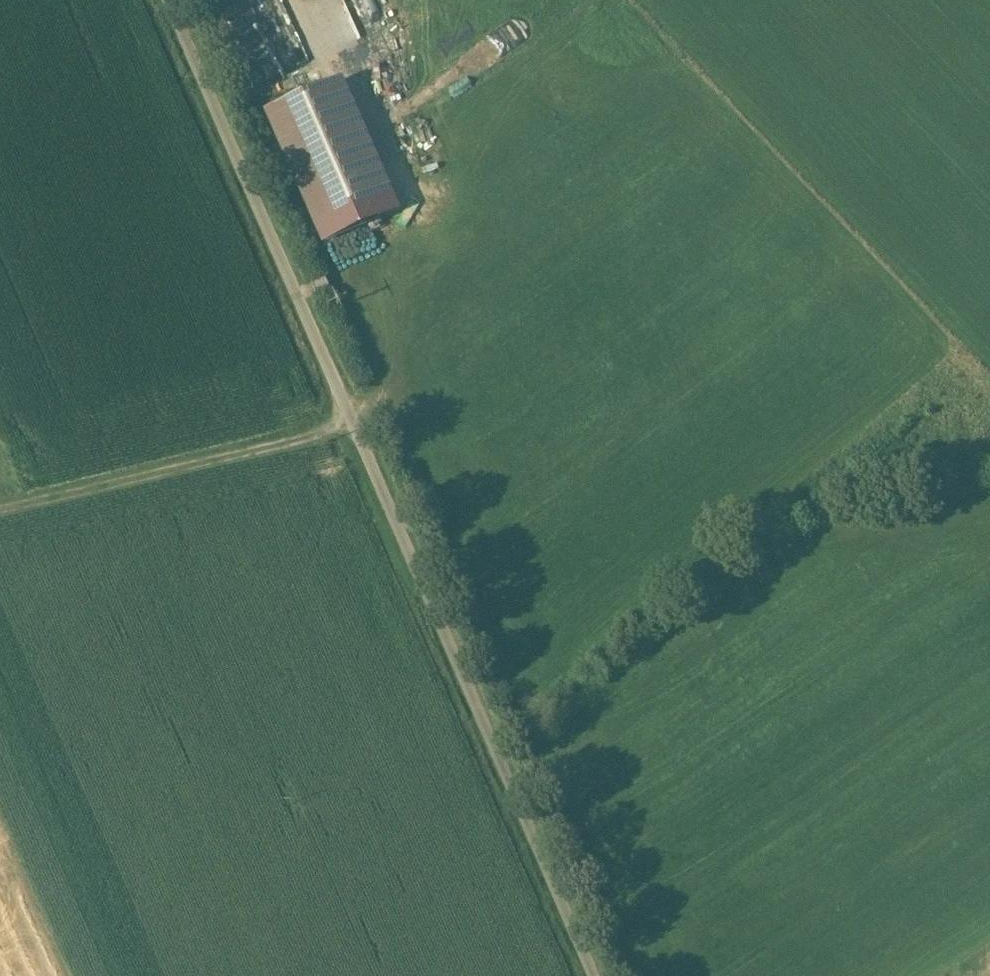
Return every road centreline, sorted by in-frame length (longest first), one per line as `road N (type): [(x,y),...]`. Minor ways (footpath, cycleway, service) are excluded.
road 1 (unclassified): [(592,975),(168,0)]

